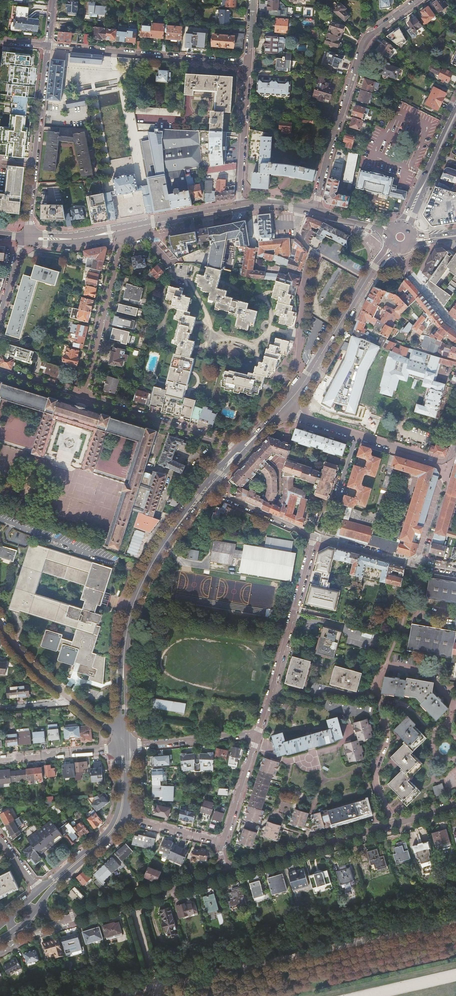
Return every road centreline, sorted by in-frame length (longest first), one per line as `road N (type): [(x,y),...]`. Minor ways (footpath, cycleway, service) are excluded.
road 1 (track): [(103,995),(455,918)]
road 2 (residential): [(393,823),(376,783),(386,740),(381,672),(431,673),(449,693),(455,709),(445,748)]
road 3 (secondary): [(122,747),(124,650),(136,598),(158,554),(213,484)]
road 4 (residential): [(419,0),(366,39),(314,211)]
road 5 (residential): [(314,536),(260,734)]
road 6 (residential): [(248,64),(46,47)]
road 7 (residential): [(46,47),(23,238)]
road 8 (residential): [(299,208),(297,230),(312,251),(298,358),(305,380)]
road 9 (secondary): [(122,747),(113,823),(39,890)]
road 10 (residential): [(122,230),(84,400)]
road 11 (residential): [(393,823),(227,872)]
road 12 (residential): [(227,872),(67,920)]
road 13 (residential): [(84,400),(242,449)]
road 14 (secondary): [(305,380),(392,245)]
road 15 (residential): [(314,536),(455,572)]
road 16 (residential): [(238,207),(248,64)]
road 17 (residential): [(260,734),(122,747)]
road 18 (secondary): [(36,910),(125,818)]
road 19 (residential): [(0,760),(122,747)]

